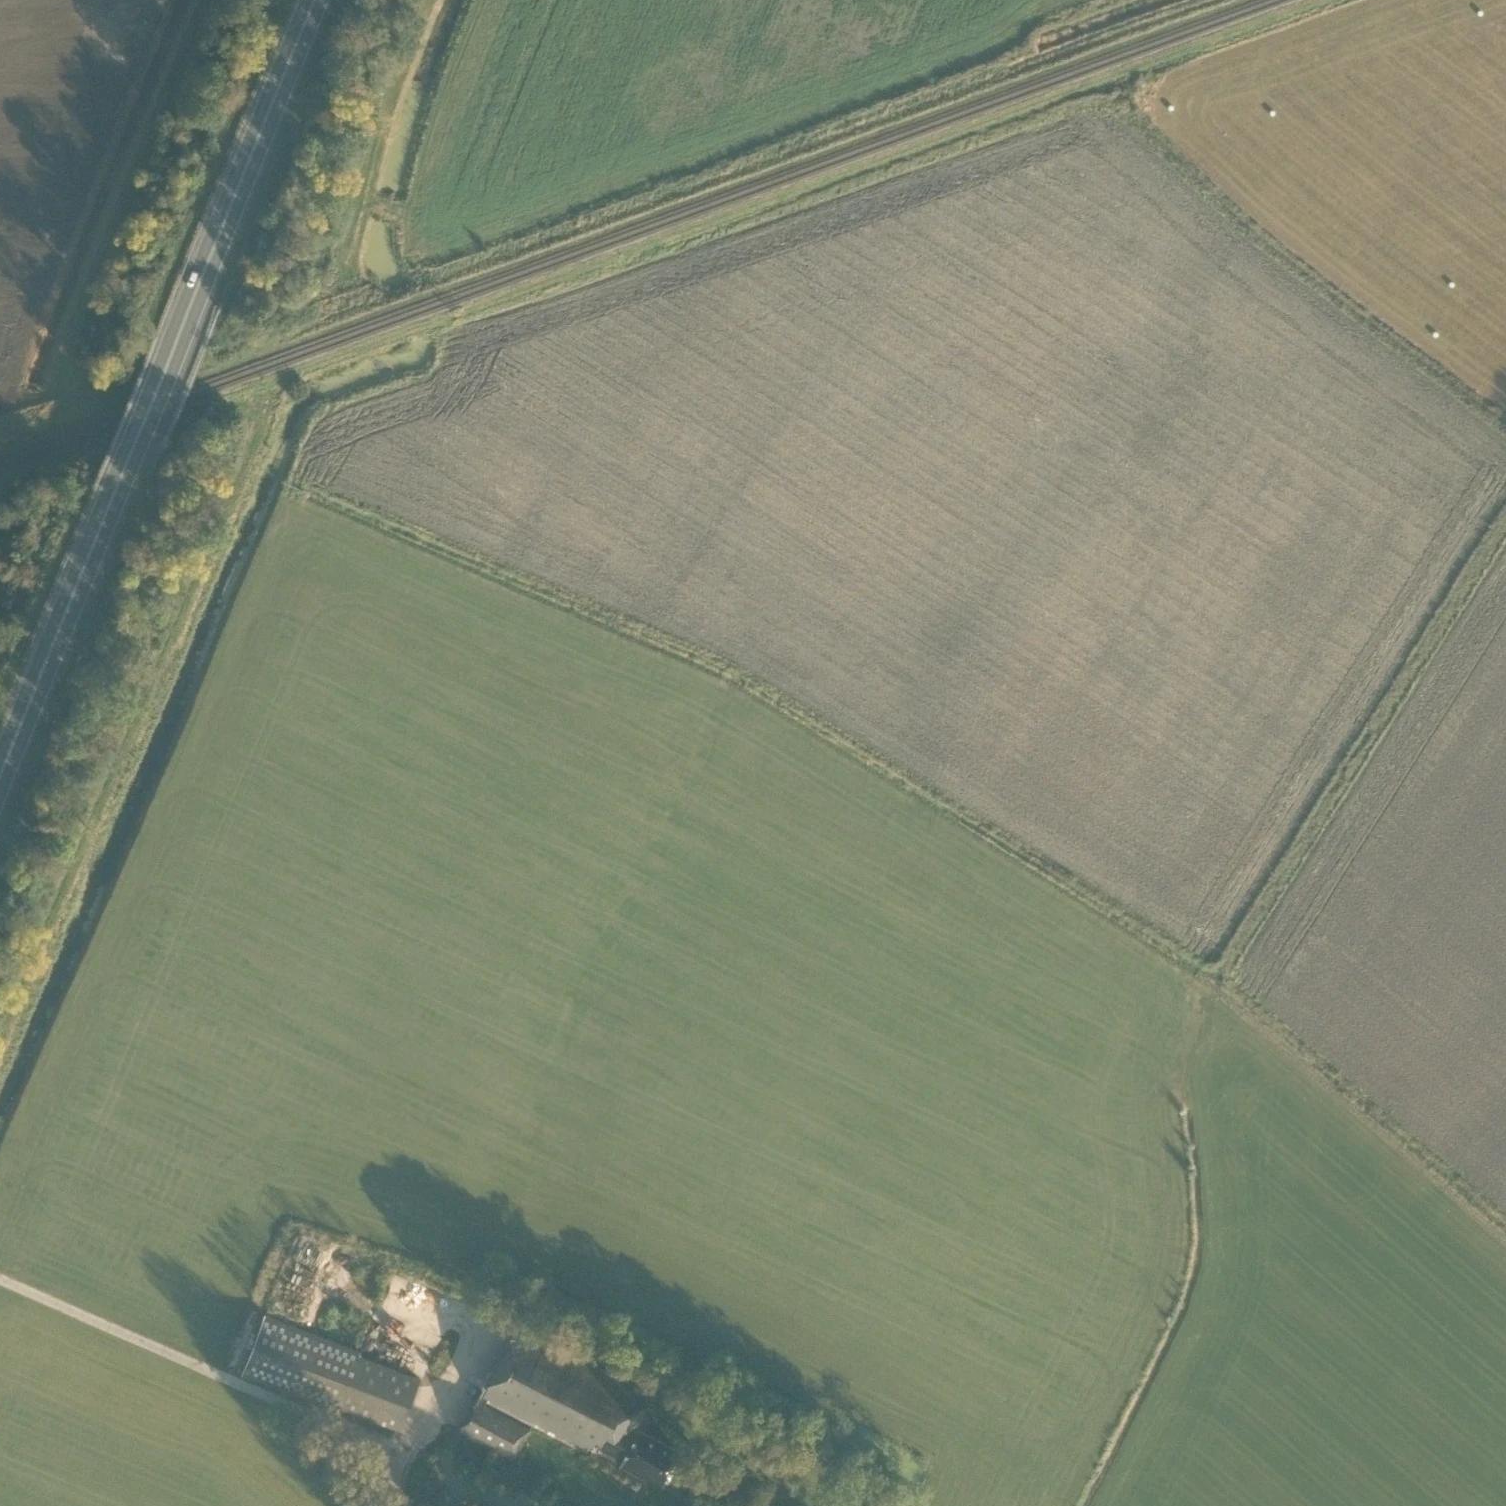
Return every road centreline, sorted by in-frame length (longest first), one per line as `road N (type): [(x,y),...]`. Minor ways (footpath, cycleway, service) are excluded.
road 1 (trunk): [(0,779),(315,0)]
road 2 (track): [(405,1459),(0,1275)]

